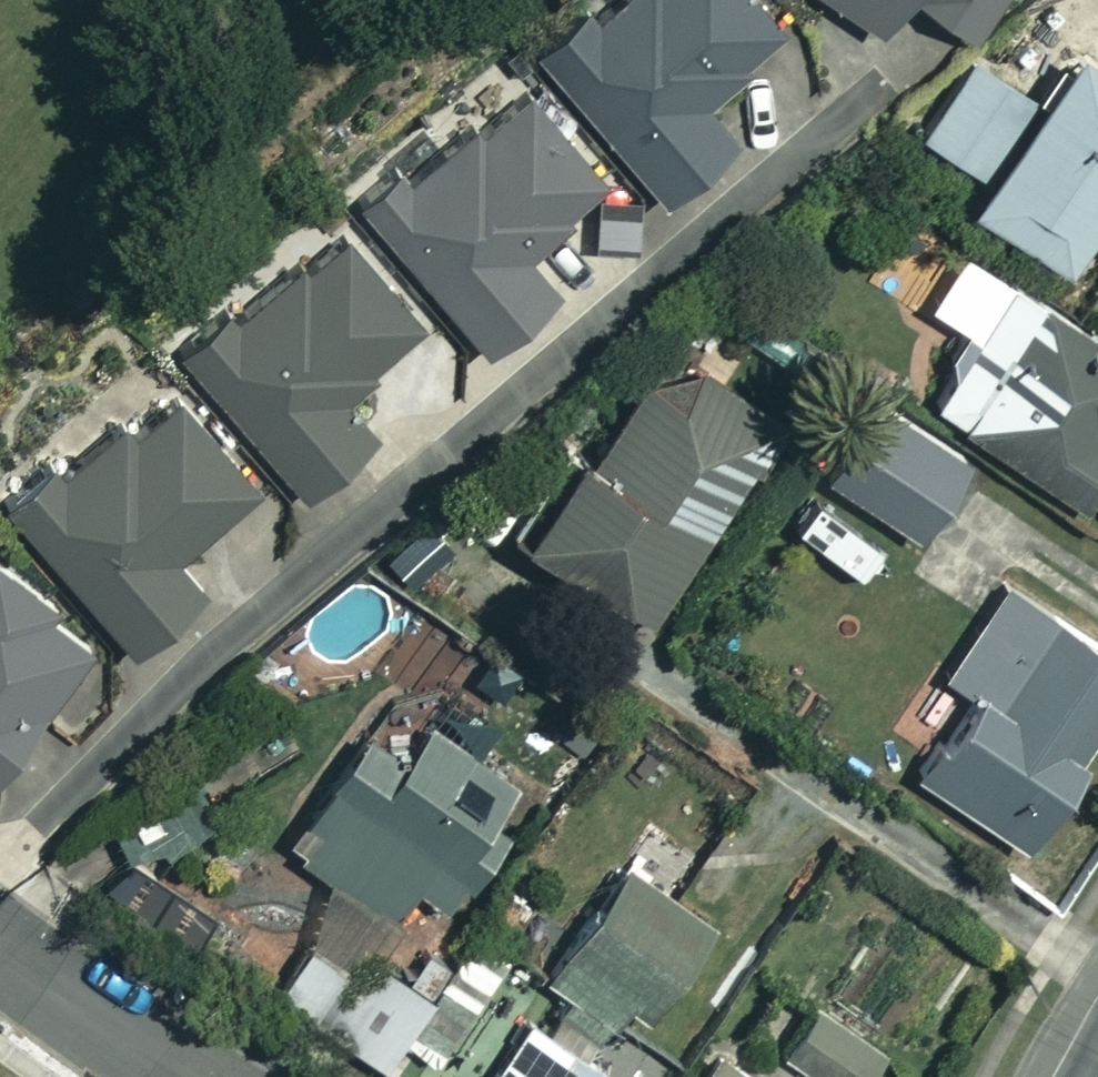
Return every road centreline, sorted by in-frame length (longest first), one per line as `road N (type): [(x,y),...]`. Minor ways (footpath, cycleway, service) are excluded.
road 1 (residential): [(0,939),(195,1076)]

